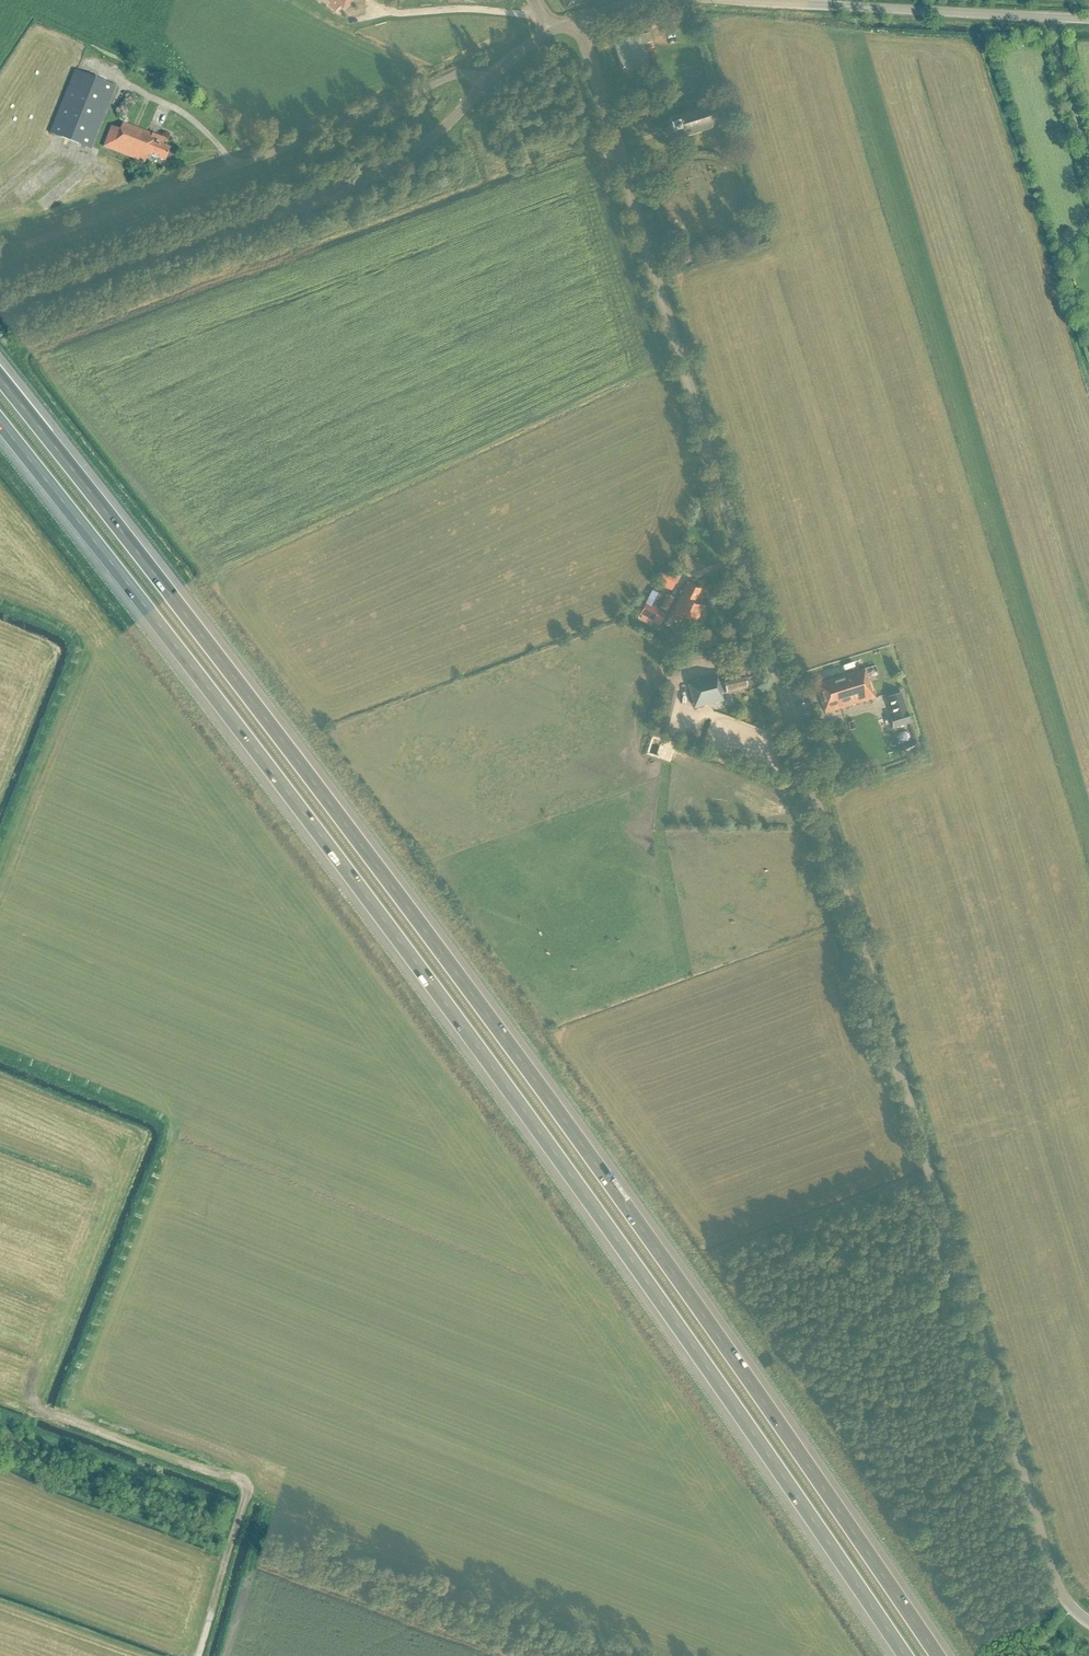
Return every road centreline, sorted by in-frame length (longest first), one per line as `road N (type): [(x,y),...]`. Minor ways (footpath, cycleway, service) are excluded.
road 1 (tertiary): [(1088,1624),(1054,1578),(578,23)]
road 2 (motorway): [(938,1655),(519,1057),(0,378)]
road 3 (motorway): [(0,424),(493,1069),(904,1655)]
road 4 (tertiary): [(0,319),(354,189),(420,149),(484,84)]
road 5 (residential): [(0,255),(452,76),(473,75),(484,84)]
road 6 (tertiary): [(733,0),(1088,20)]

